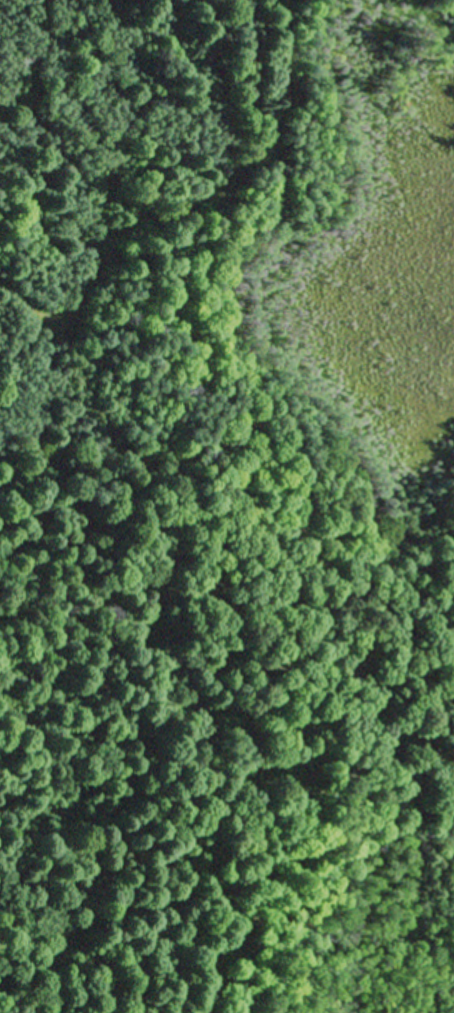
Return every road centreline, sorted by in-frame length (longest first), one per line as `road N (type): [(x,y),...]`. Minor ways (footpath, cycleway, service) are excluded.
road 1 (residential): [(0,301),(81,391),(136,541),(91,738),(114,1012)]
road 2 (residential): [(170,1012),(190,999),(329,712),(390,639),(453,593)]
road 3 (residential): [(41,347),(84,245),(195,168),(317,140),(318,0)]

